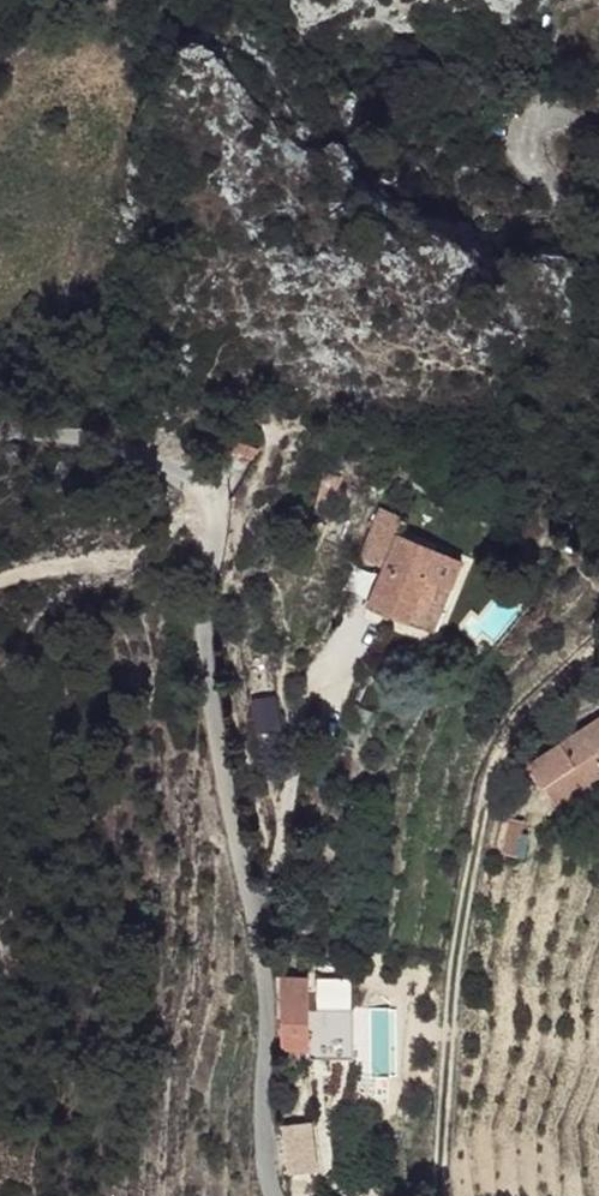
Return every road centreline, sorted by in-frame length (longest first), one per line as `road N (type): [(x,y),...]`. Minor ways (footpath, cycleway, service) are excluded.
road 1 (unclassified): [(273,1195),(260,1182),(250,927),(221,799),(189,450),(0,453)]
road 2 (residential): [(453,1195),(444,1147),(454,987),(491,774),(535,696),(598,638)]
road 3 (residential): [(598,232),(549,227),(523,171),(536,122),(598,141)]
road 4 (track): [(194,497),(126,545),(0,582)]

